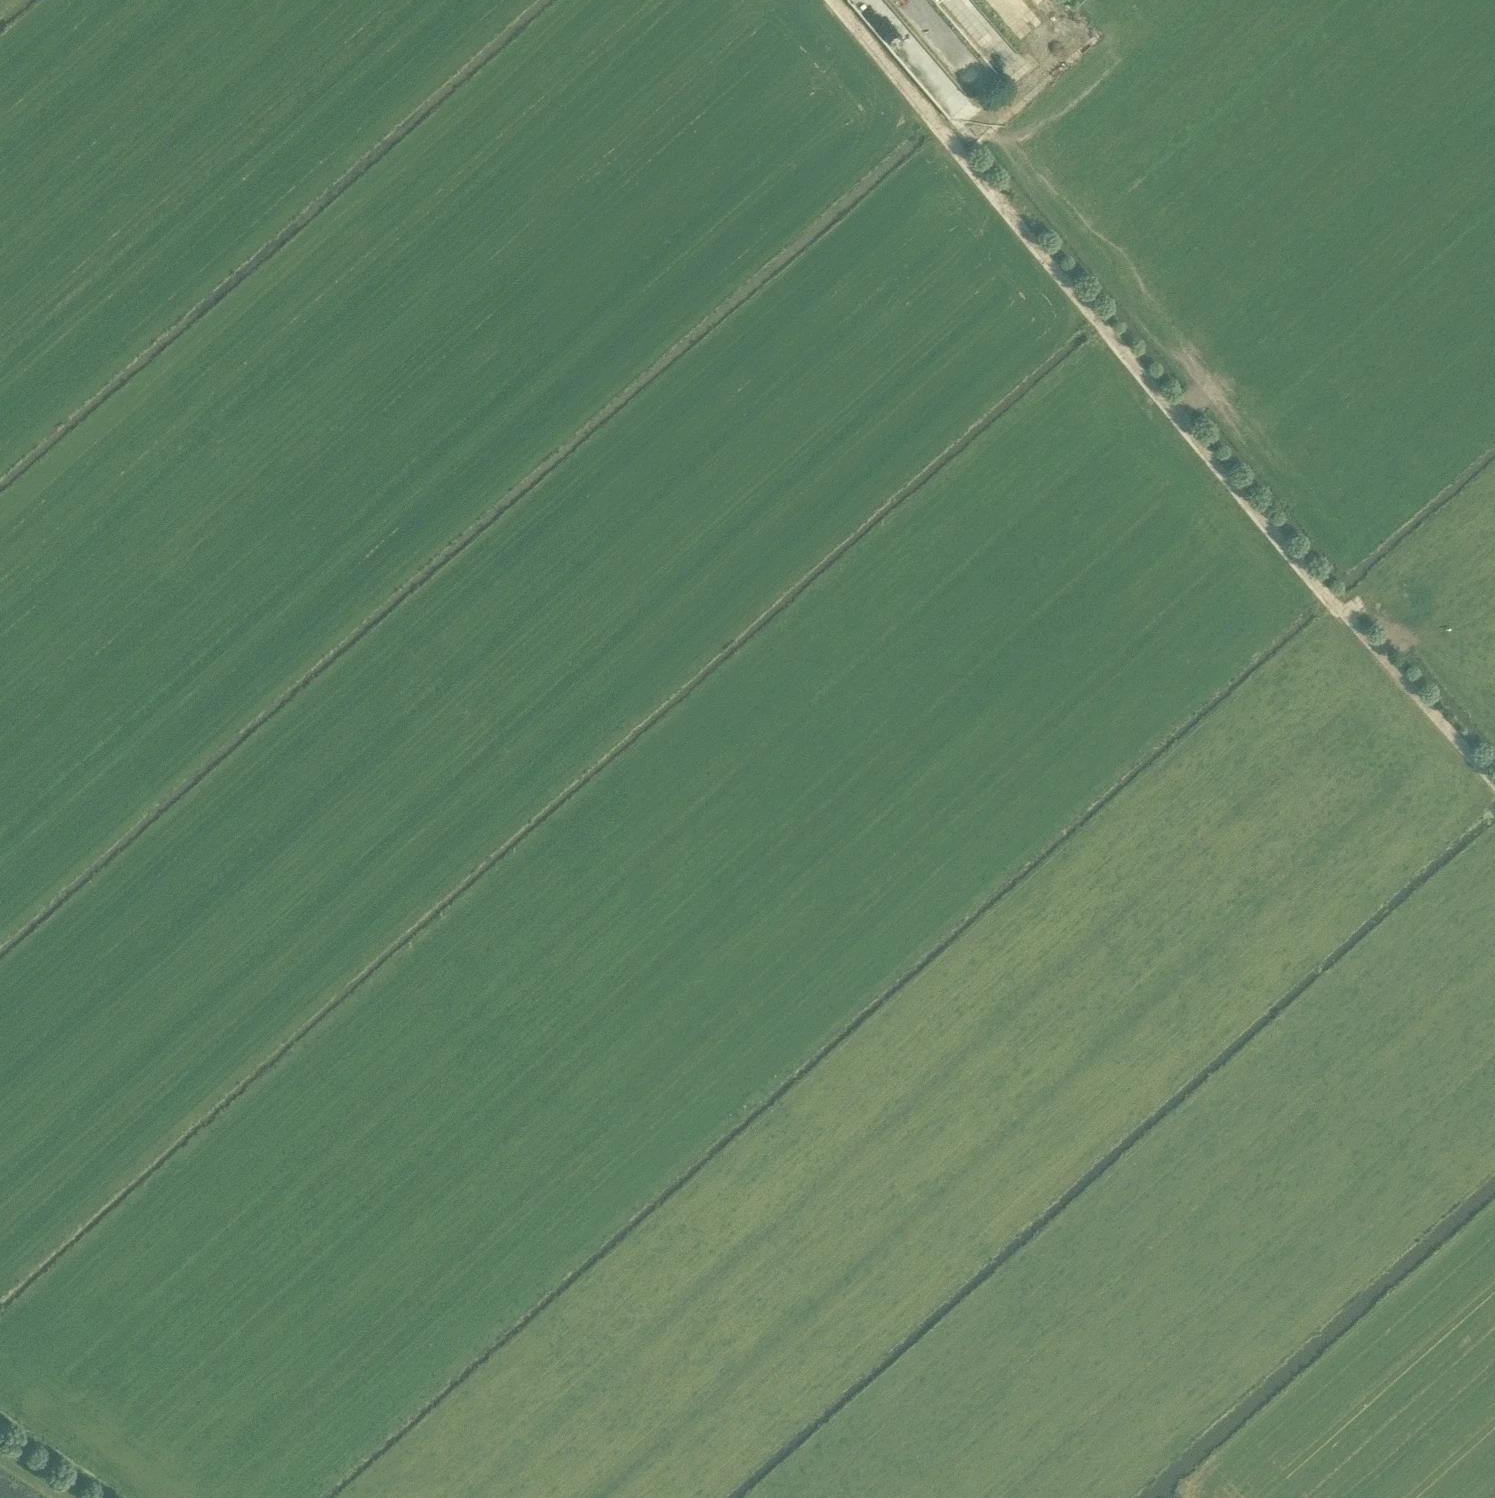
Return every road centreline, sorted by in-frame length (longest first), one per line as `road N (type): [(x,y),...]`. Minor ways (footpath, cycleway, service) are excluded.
road 1 (track): [(839,0),(1273,528),(1494,783)]

